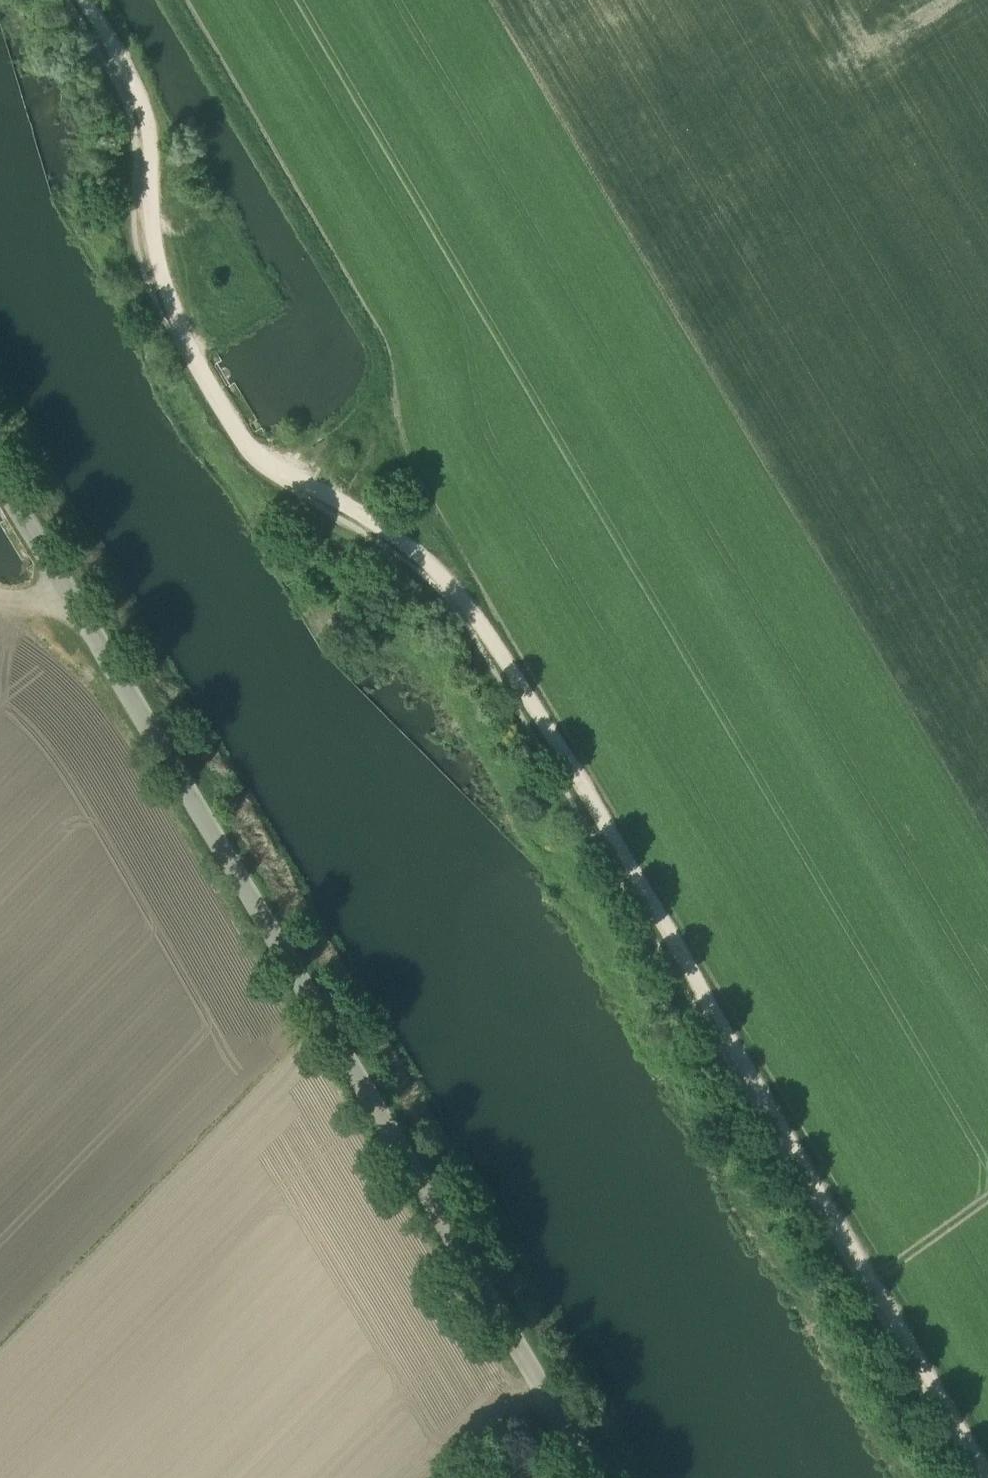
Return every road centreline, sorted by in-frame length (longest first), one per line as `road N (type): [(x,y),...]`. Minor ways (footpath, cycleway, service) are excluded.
road 1 (track): [(84,0),(147,117),(154,229),(168,284),(241,433),(264,460),(445,580),(490,634),(987,1469)]
road 2 (unclassified): [(591,1477),(0,486)]

